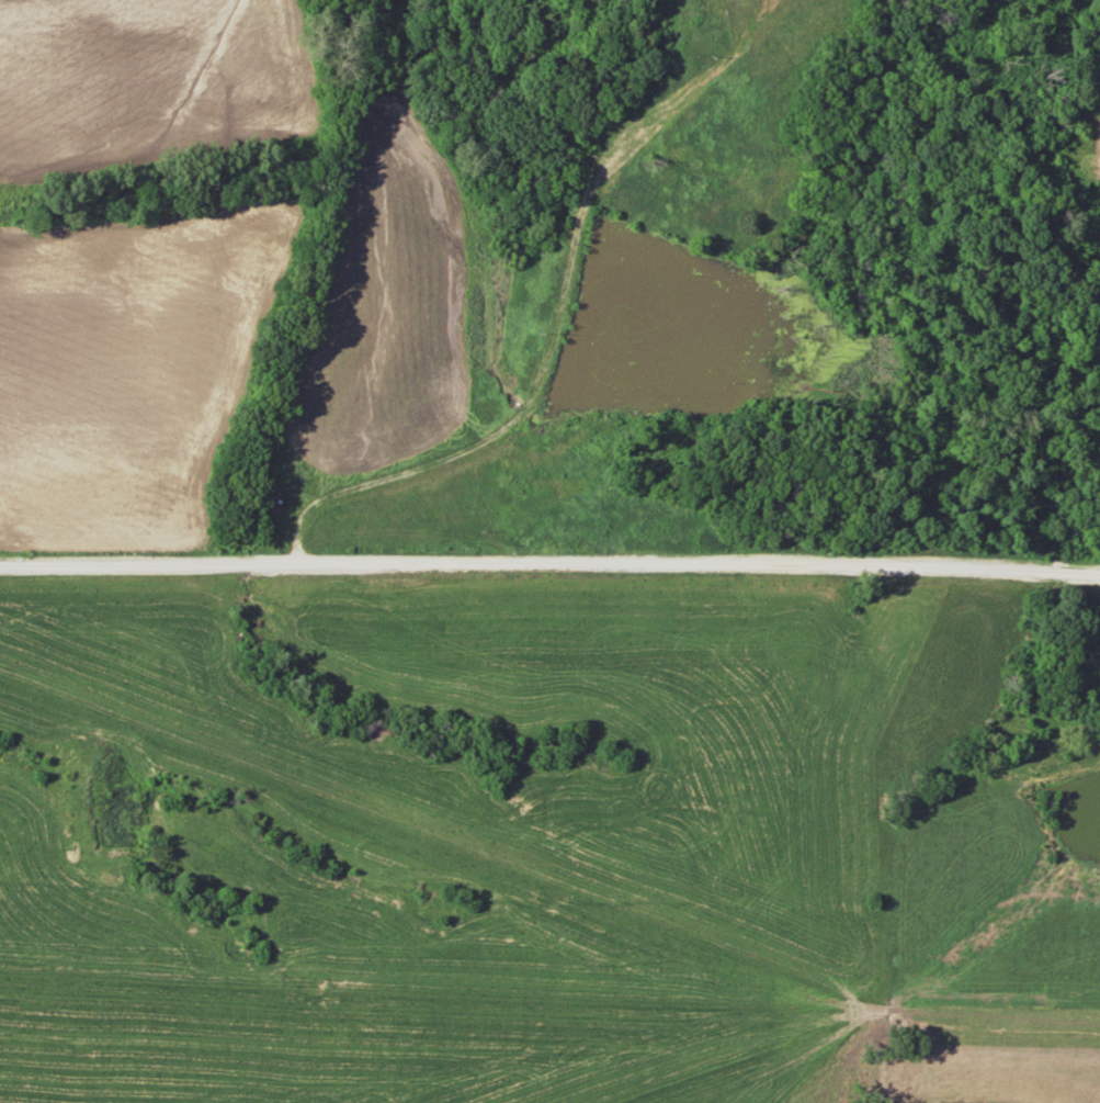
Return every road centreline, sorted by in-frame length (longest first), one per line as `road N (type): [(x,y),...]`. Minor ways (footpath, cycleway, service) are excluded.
road 1 (residential): [(0,565),(923,569),(1099,577)]

